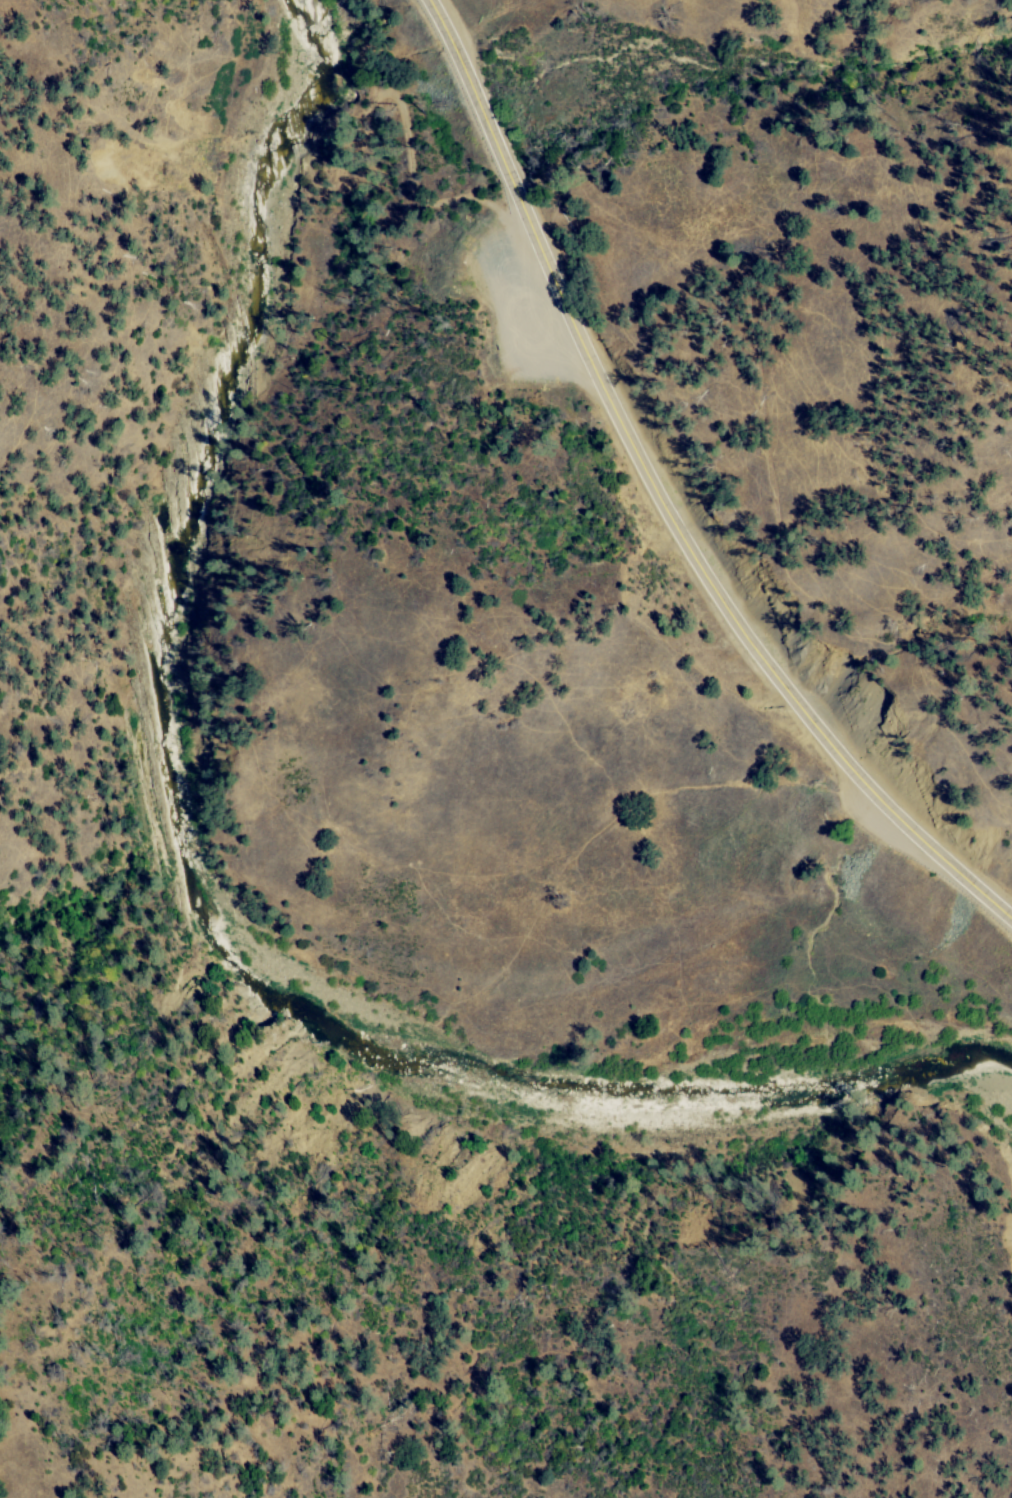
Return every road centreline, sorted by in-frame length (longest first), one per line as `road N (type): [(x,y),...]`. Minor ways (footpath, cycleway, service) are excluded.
road 1 (primary): [(1011,925),(873,797),(719,608),(599,386),(474,102),(418,0)]

